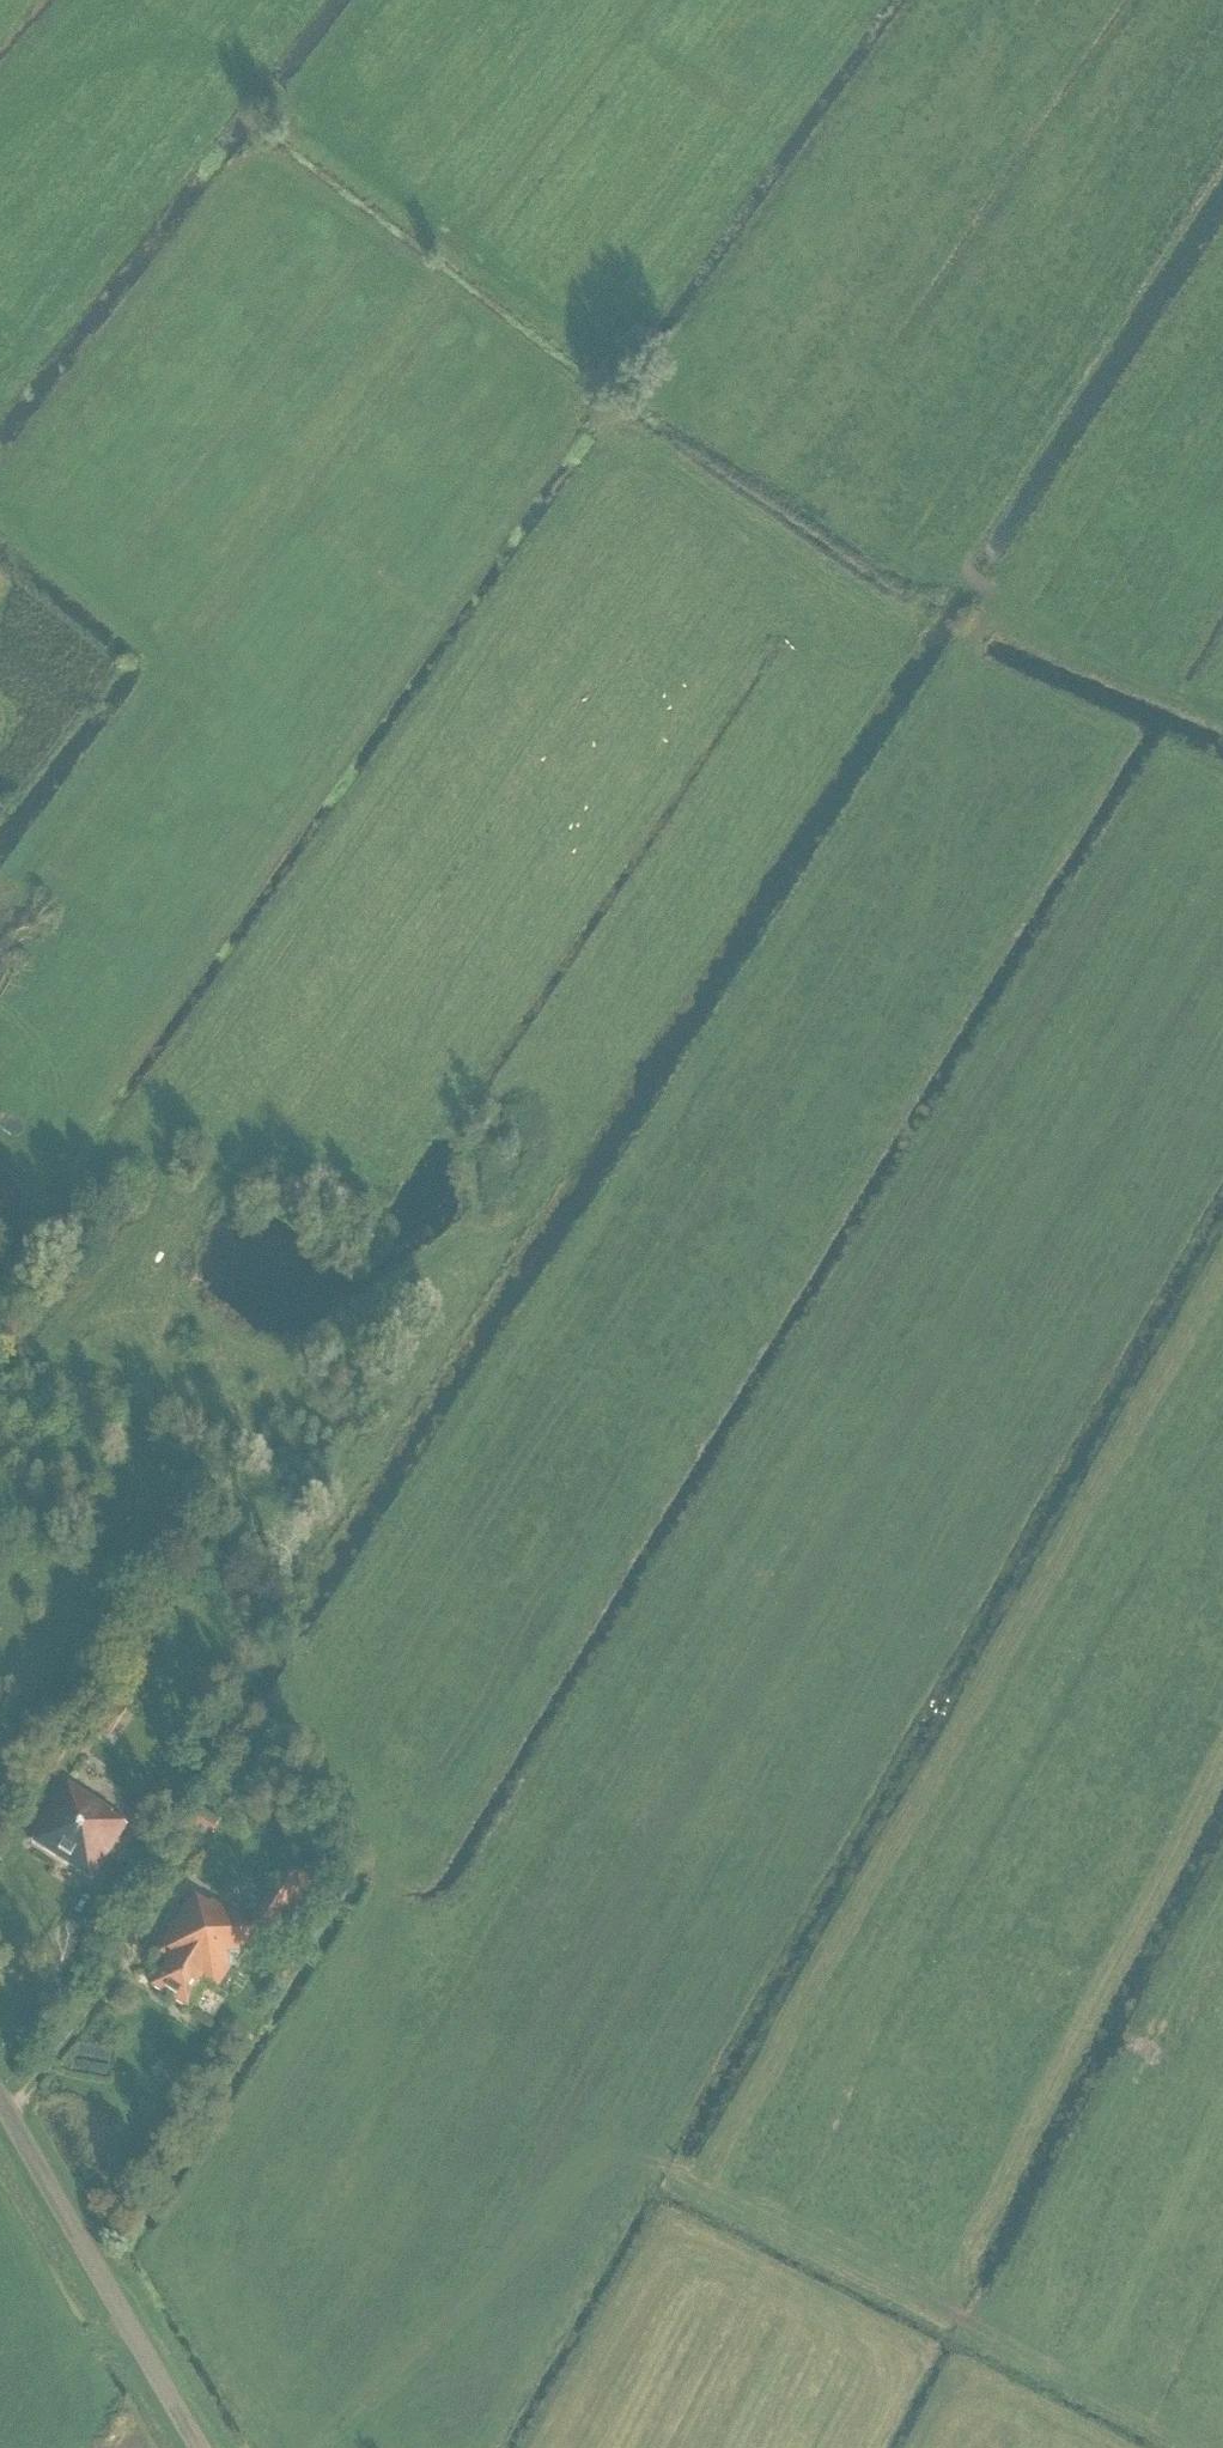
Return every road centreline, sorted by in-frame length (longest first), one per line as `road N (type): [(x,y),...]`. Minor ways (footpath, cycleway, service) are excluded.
road 1 (unclassified): [(199,2447),(0,2101)]

